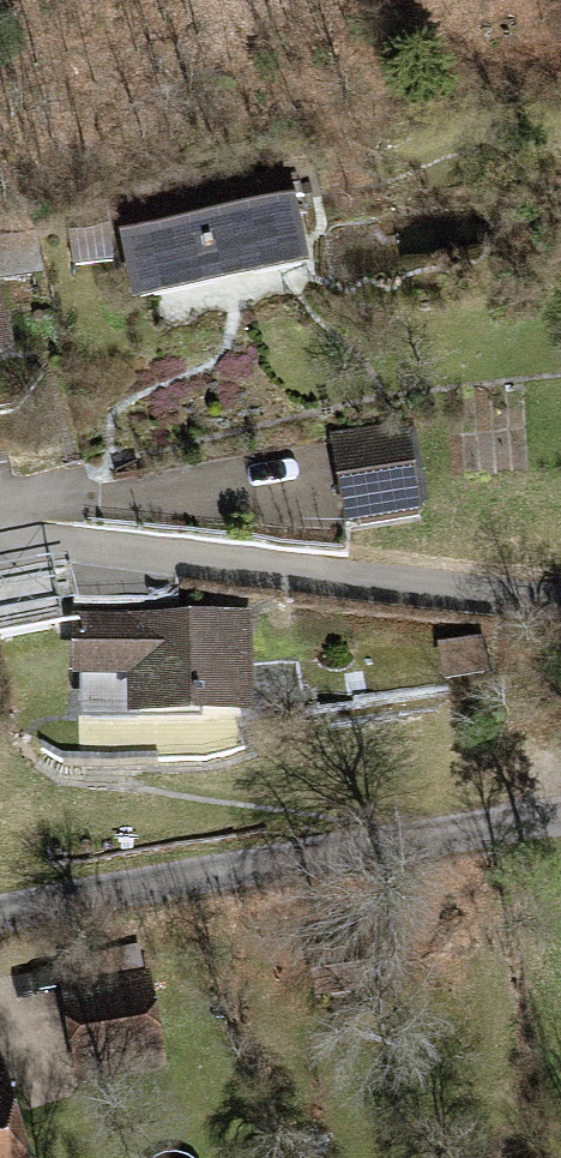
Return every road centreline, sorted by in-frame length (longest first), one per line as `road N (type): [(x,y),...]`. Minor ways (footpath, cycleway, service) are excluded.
road 1 (tertiary): [(0,915),(560,824)]
road 2 (residential): [(560,624),(0,565)]
road 3 (residential): [(0,497),(303,491)]

